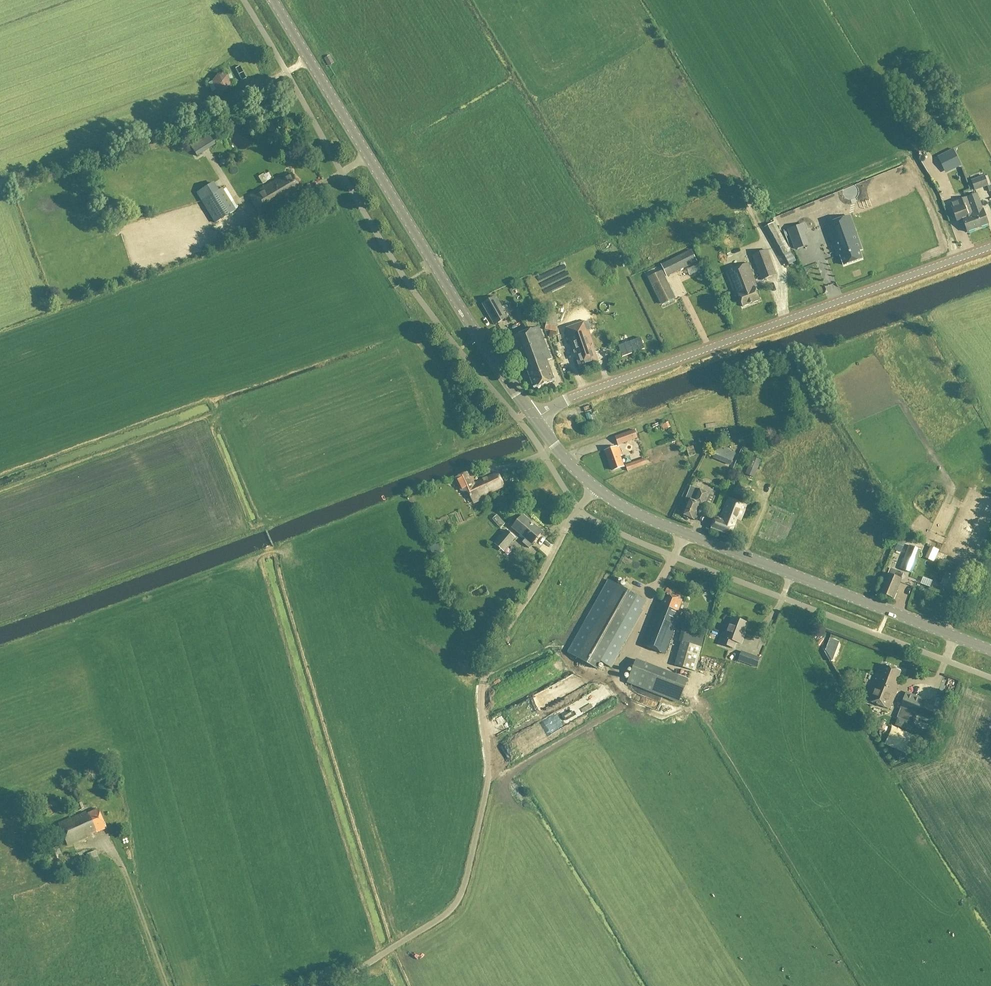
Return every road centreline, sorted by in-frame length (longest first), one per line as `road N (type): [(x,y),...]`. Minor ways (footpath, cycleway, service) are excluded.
road 1 (tertiary): [(990,652),(620,506),(571,466),(535,420)]
road 2 (tertiary): [(535,420),(271,0)]
road 3 (unclassified): [(535,420),(582,395),(990,248)]

